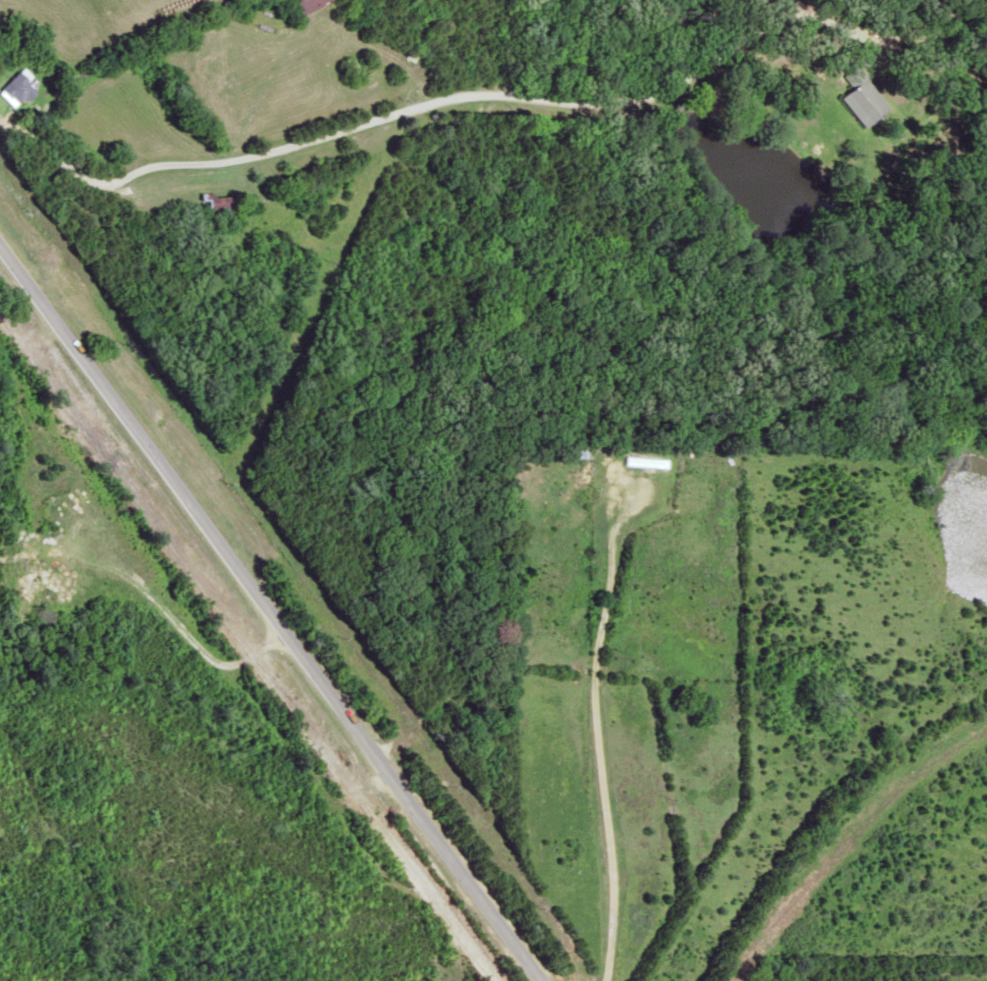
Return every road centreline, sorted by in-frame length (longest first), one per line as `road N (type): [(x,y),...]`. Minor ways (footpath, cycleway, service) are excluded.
road 1 (secondary): [(538,980),(0,258)]

